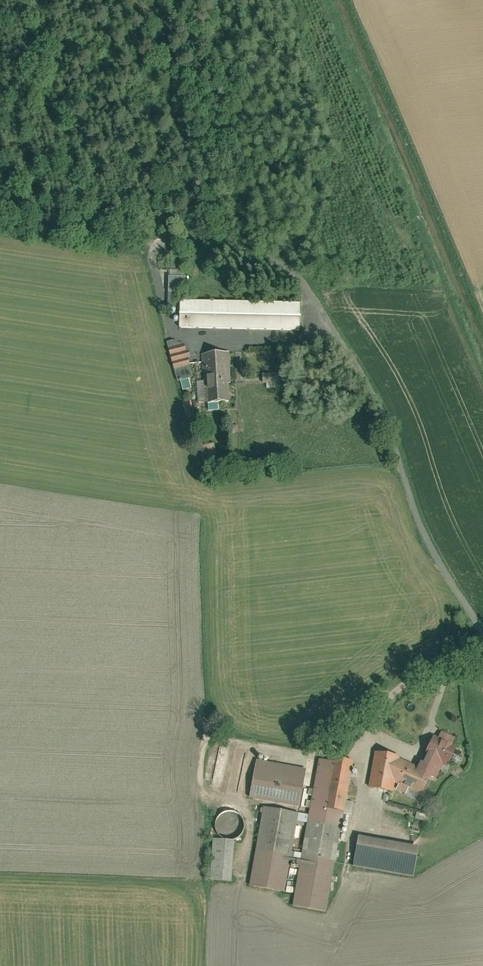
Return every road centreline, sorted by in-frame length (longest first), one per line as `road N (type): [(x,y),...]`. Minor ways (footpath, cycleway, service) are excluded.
road 1 (residential): [(482,630),(422,524),(379,401),(314,311)]

